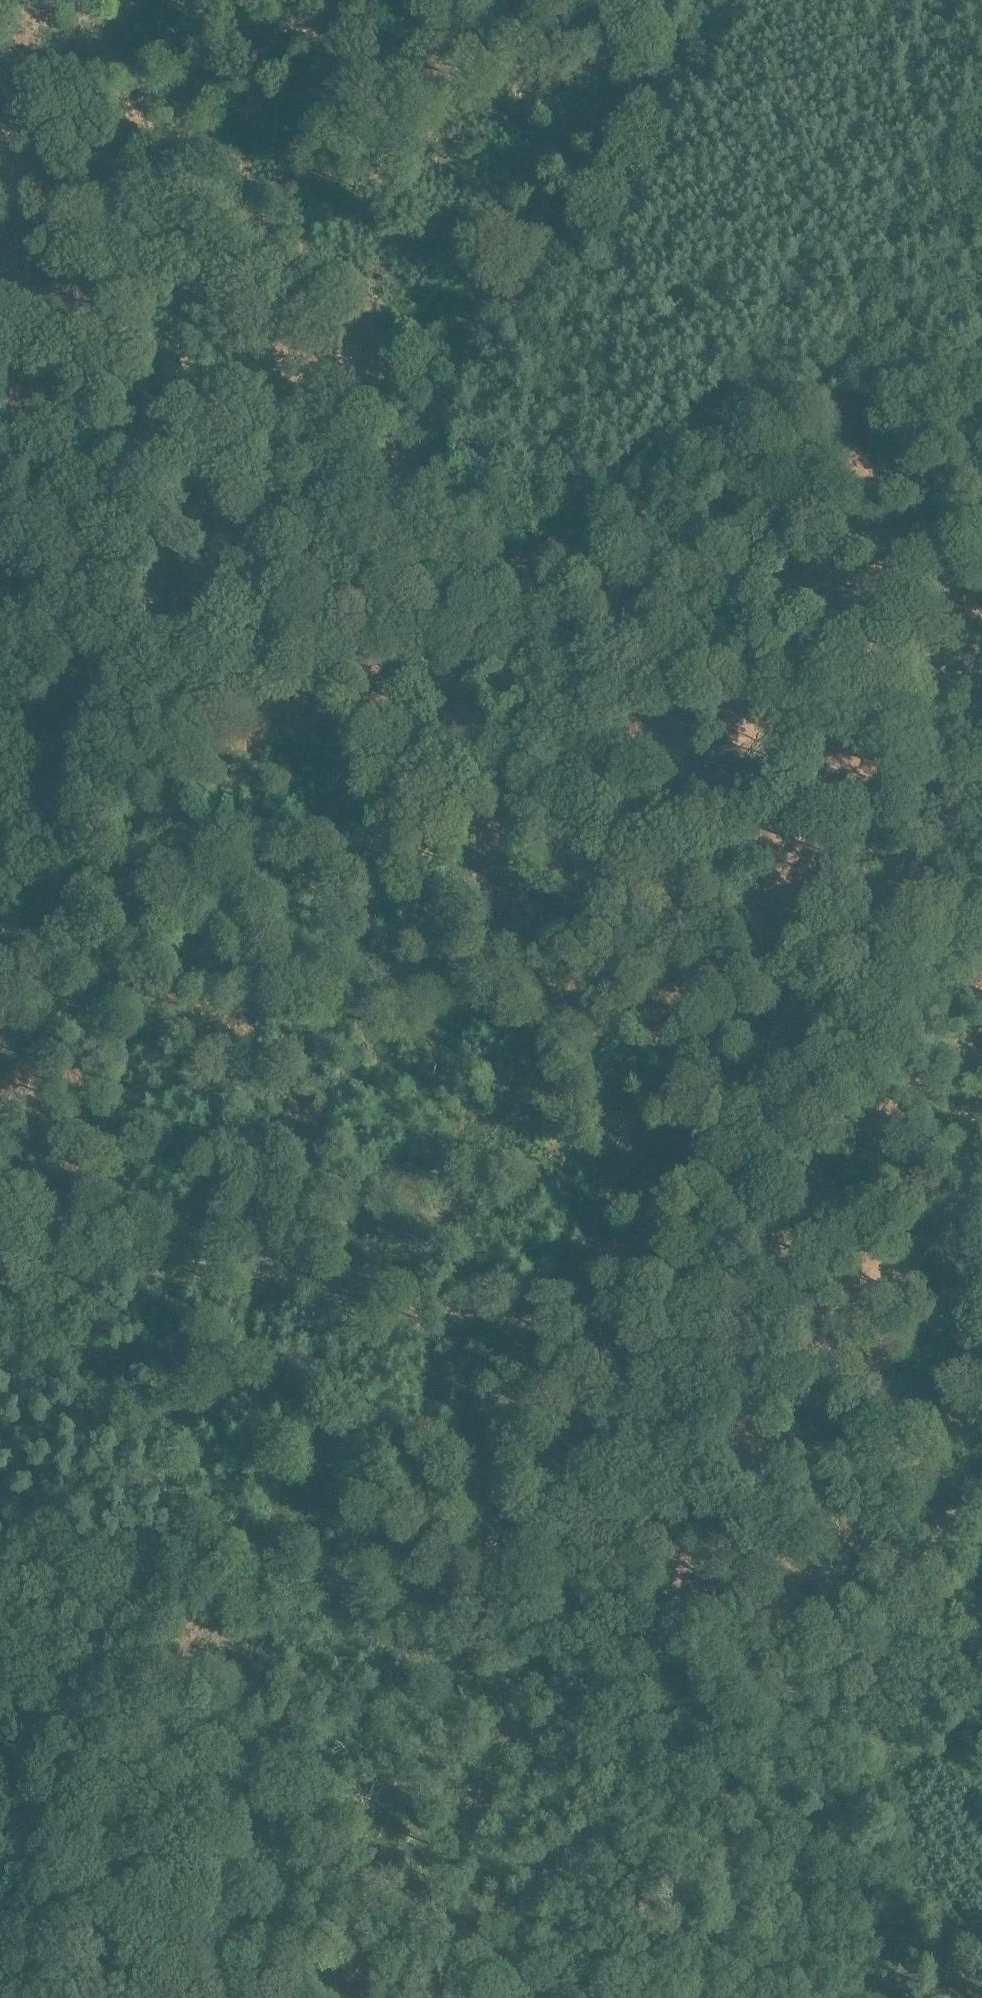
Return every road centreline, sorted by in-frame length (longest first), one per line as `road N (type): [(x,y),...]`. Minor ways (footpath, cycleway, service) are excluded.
road 1 (track): [(981,1175),(602,1307),(560,1313),(142,1271),(0,1290)]

